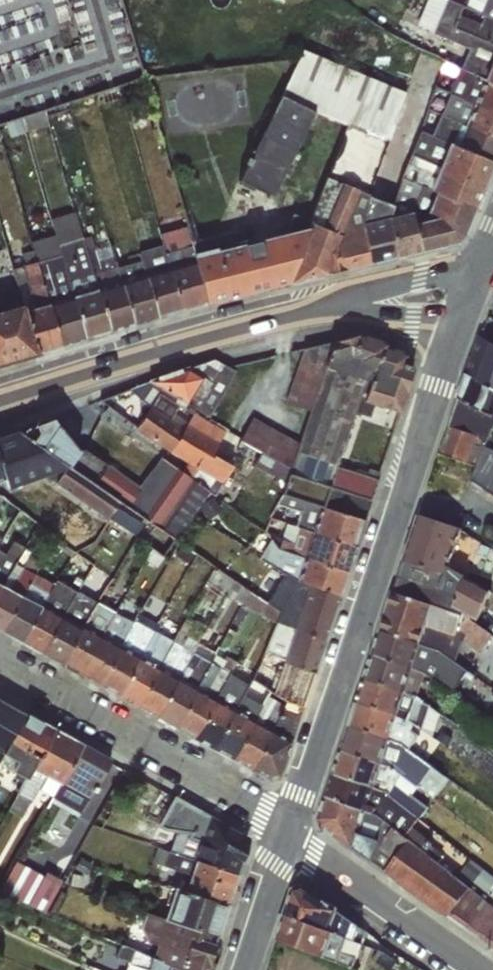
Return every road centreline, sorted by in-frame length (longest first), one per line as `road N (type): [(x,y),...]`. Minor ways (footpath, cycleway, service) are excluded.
road 1 (residential): [(474,280),(292,837)]
road 2 (secondary): [(474,280),(189,342),(0,398)]
road 3 (residential): [(292,837),(0,661)]
road 4 (residential): [(292,837),(476,969)]
road 5 (residential): [(292,837),(250,969)]

